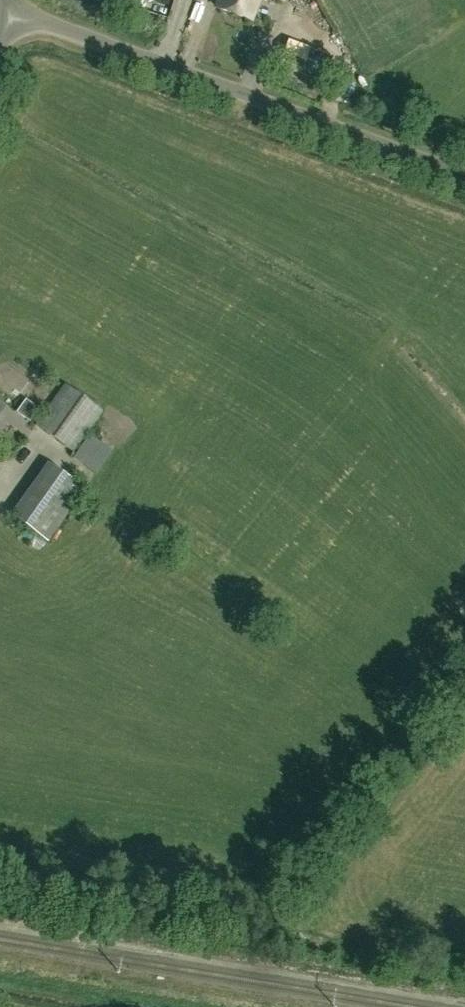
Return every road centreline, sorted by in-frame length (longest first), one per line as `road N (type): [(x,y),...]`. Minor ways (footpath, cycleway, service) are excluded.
road 1 (unclassified): [(1,9),(464,176)]

